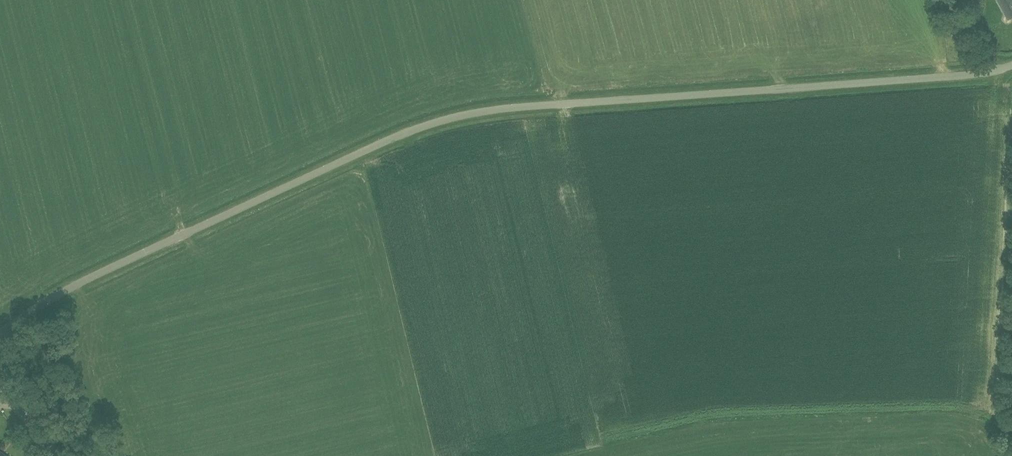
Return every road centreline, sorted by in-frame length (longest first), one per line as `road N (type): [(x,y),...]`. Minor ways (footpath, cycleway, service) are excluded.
road 1 (unclassified): [(0,336),(65,292),(448,119),(1011,67)]

